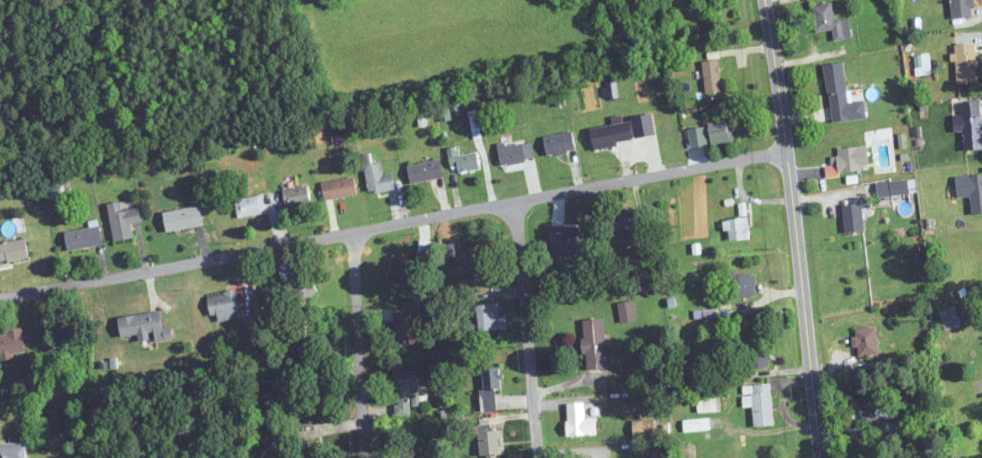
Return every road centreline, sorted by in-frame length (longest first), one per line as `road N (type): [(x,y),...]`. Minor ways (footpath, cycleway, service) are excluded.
road 1 (residential): [(0,299),(787,152)]
road 2 (residential): [(820,457),(763,0)]
road 3 (residential): [(539,457),(517,202)]
road 4 (residential): [(365,457),(352,232)]

